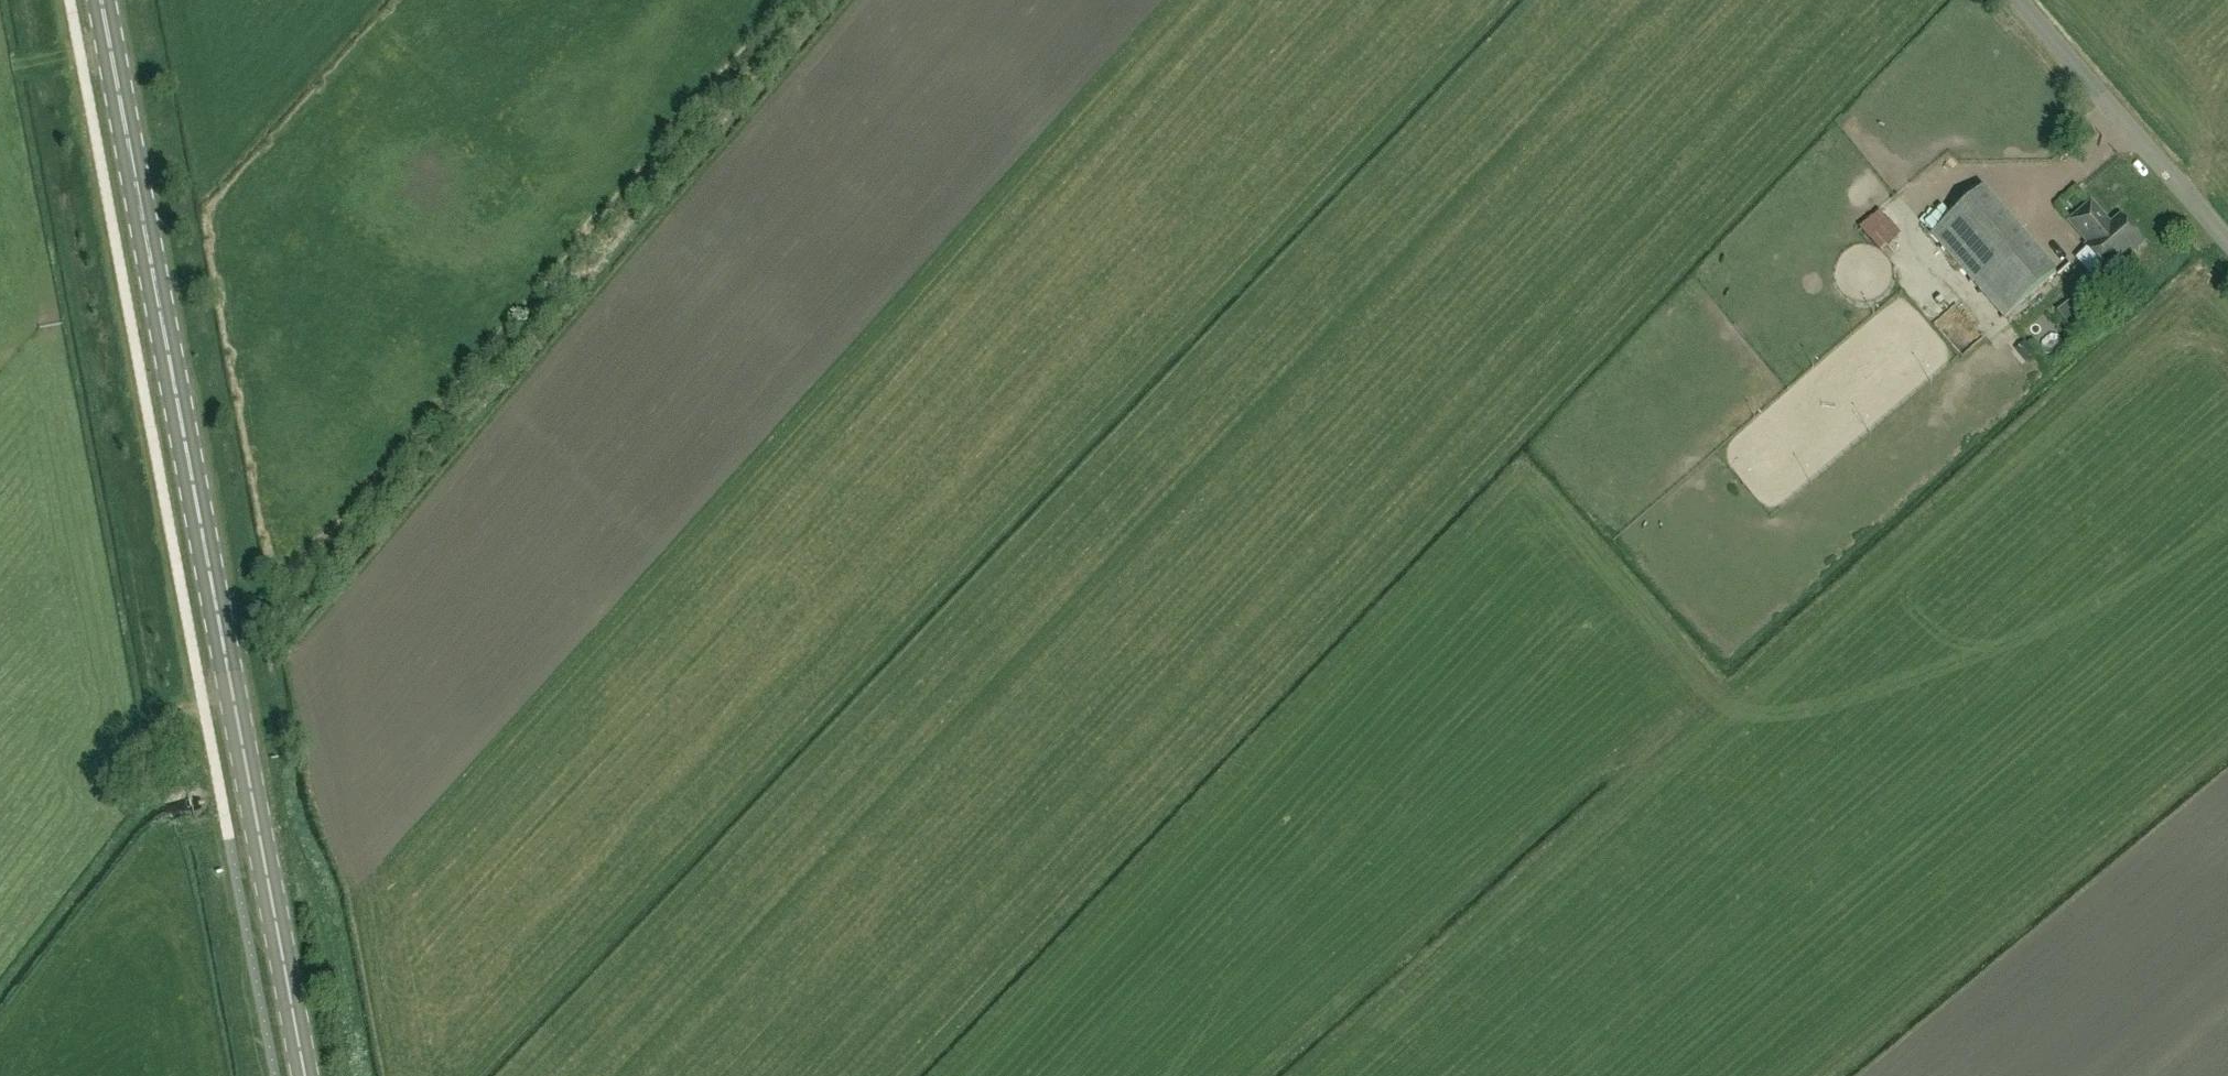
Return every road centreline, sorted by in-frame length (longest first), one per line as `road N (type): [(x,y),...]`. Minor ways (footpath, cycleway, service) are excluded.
road 1 (secondary): [(305,1075),(100,0)]
road 2 (unclassified): [(2227,252),(2015,0)]

